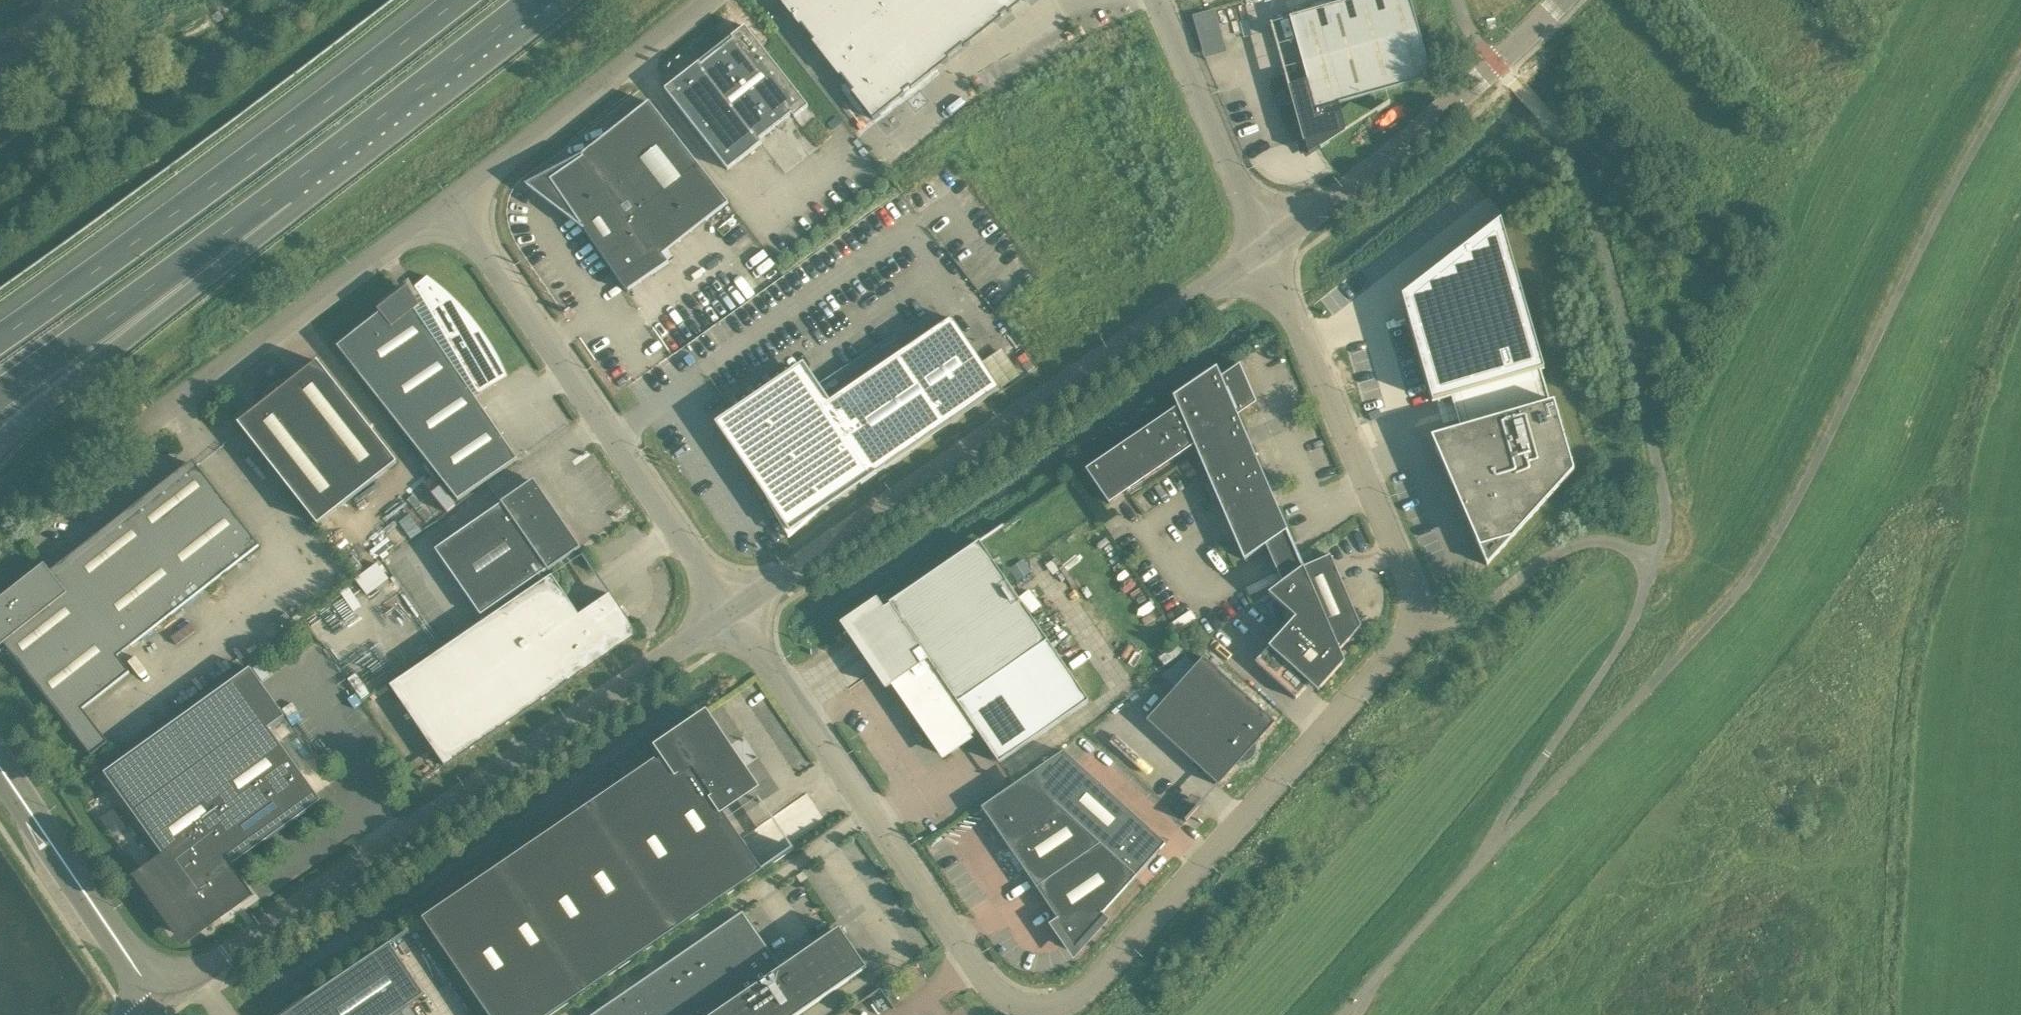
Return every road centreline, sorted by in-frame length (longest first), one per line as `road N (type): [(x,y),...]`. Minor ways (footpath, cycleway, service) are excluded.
road 1 (unclassified): [(1412,619),(1322,734),(1073,1005),(1054,1011),(1012,1005),(984,983),(732,616)]
road 2 (unclassified): [(168,999),(732,616)]
road 3 (unclassified): [(732,616),(1264,251)]
road 4 (motorway): [(462,0),(0,336)]
road 5 (unclassified): [(732,616),(447,204)]
road 6 (unclassified): [(1412,619),(1406,580),(1264,251)]
road 7 (unclassified): [(1264,251),(1500,68),(1561,0)]
road 8 (motorway): [(0,442),(284,189)]
road 9 (motorway): [(0,394),(284,189)]
road 10 (unclassified): [(168,408),(447,204)]
road 11 (unclassified): [(701,0),(447,204)]
road 12 (motorway): [(284,189),(532,0)]
road 13 (motorway): [(168,999),(0,752)]
road 14 (motorway): [(0,781),(153,1009)]
road 15 (unclassified): [(1264,251),(1156,0)]

